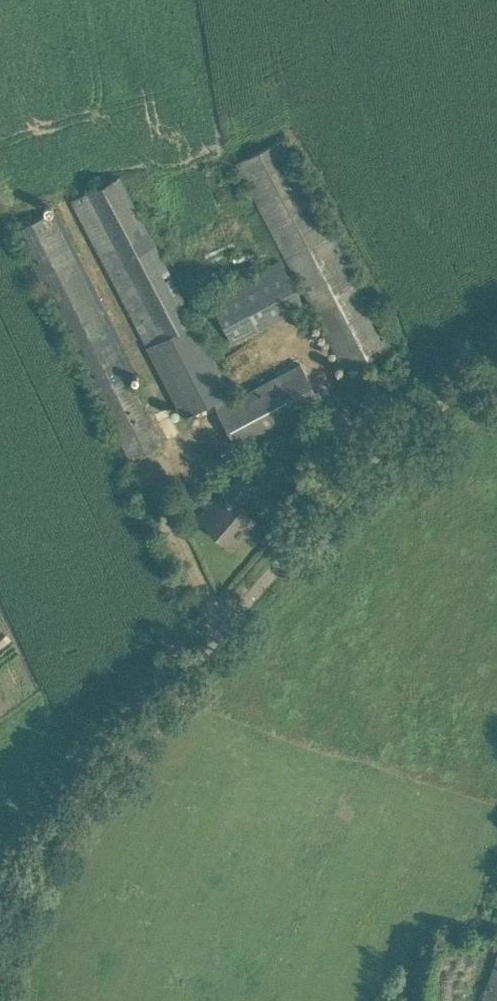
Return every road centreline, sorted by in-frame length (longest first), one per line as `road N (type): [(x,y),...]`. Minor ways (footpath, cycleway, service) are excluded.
road 1 (unclassified): [(0,985),(10,918),(56,823),(375,456),(496,370)]

